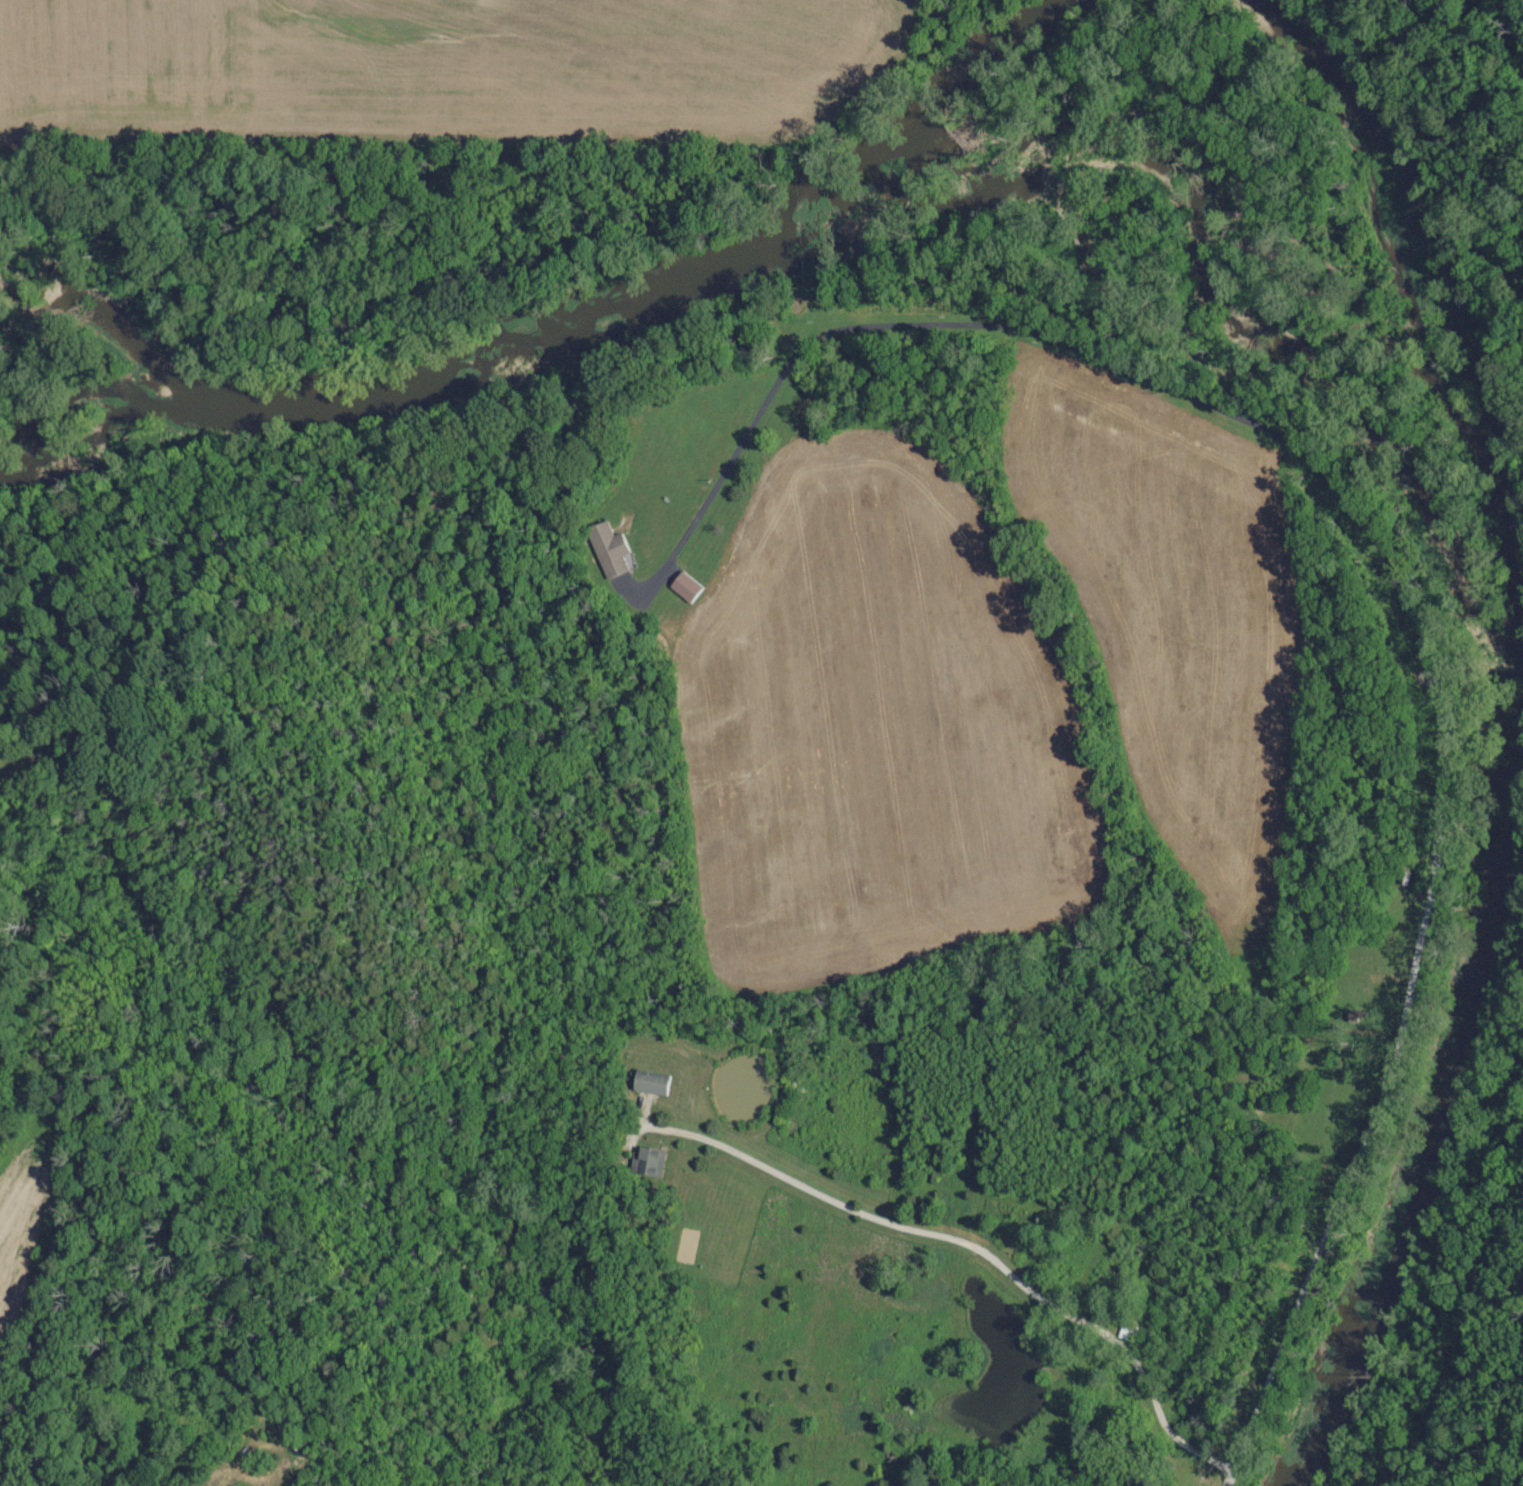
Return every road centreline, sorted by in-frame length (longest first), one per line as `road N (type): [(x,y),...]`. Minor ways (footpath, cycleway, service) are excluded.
road 1 (residential): [(1223,1485),(1396,1056),(1427,895),(1438,776),(1430,652),(1414,600),(1356,493),(1321,459),(1228,408),(1007,317),(956,309),(849,313)]

